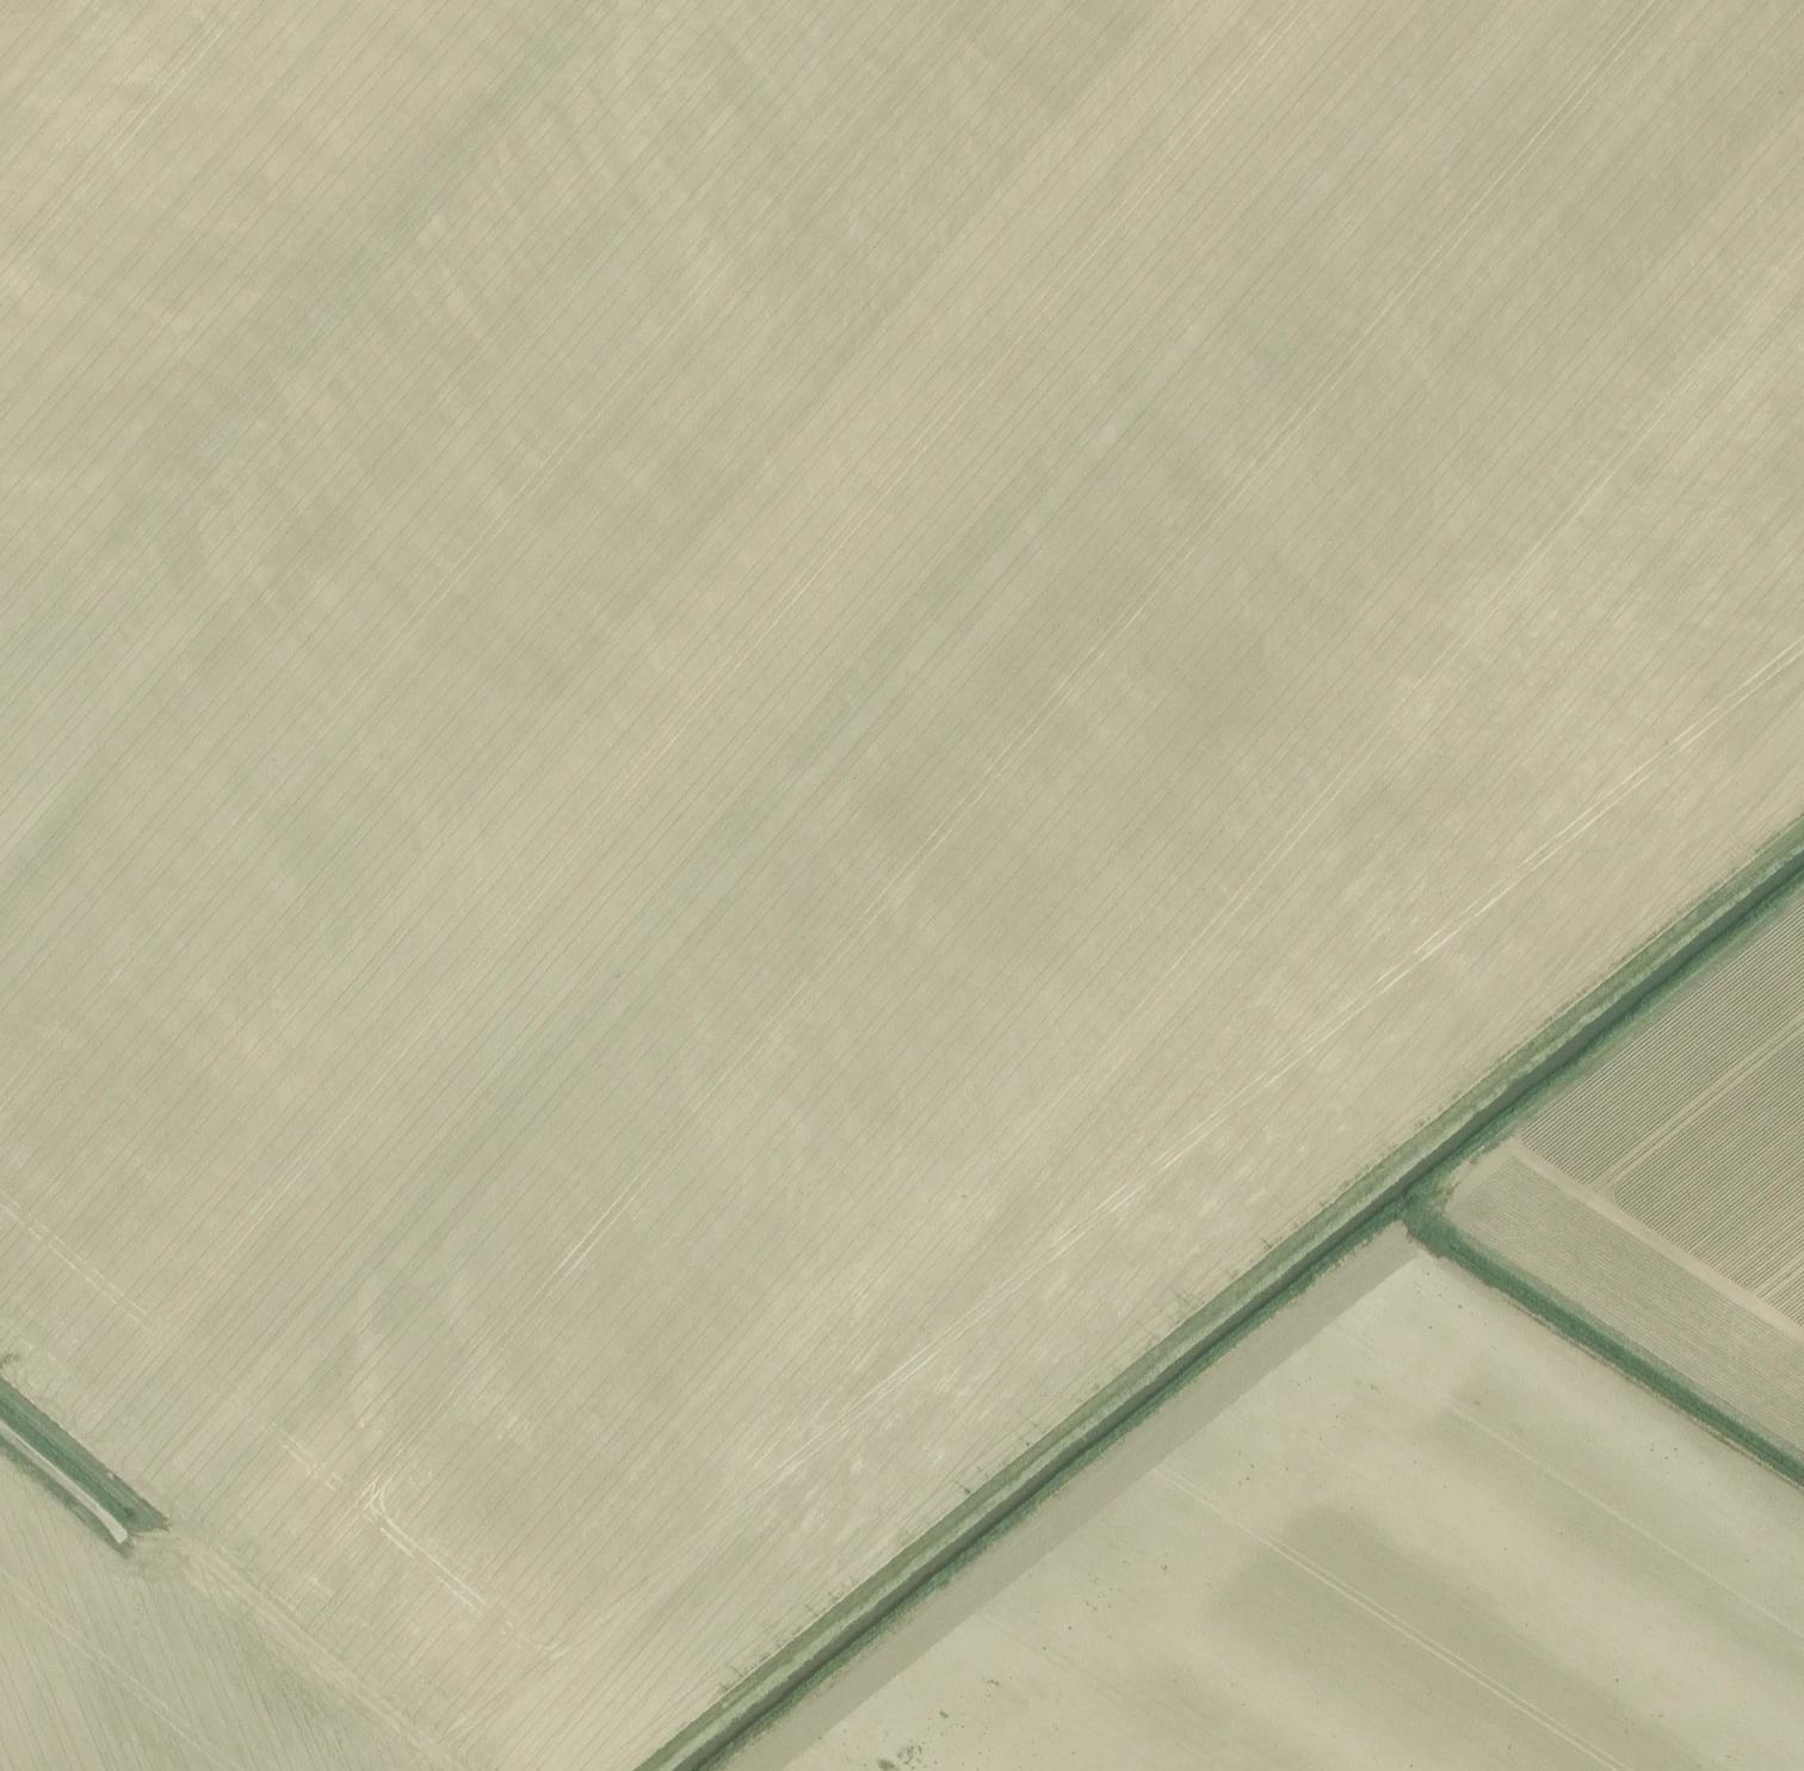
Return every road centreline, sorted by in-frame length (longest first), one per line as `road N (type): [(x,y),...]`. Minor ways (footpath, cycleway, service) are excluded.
road 1 (track): [(138,1532),(0,1416)]

